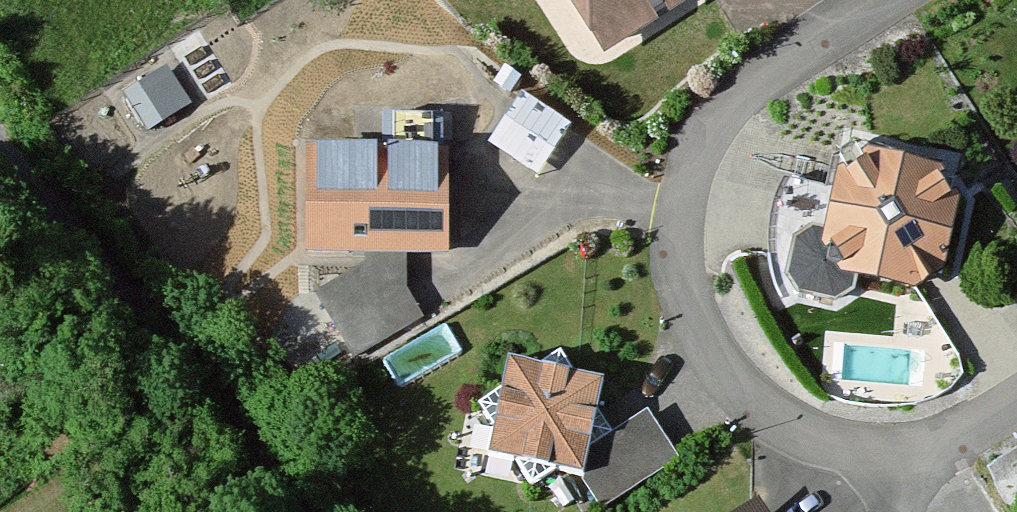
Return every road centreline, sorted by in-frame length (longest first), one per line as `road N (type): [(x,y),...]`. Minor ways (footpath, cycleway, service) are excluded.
road 1 (residential): [(872,0),(762,70),(709,145),(679,212),(678,270),(698,344),(740,393),(792,426),(904,452),(962,434),(1016,399)]
road 2 (tertiary): [(286,511),(214,408),(0,161)]

